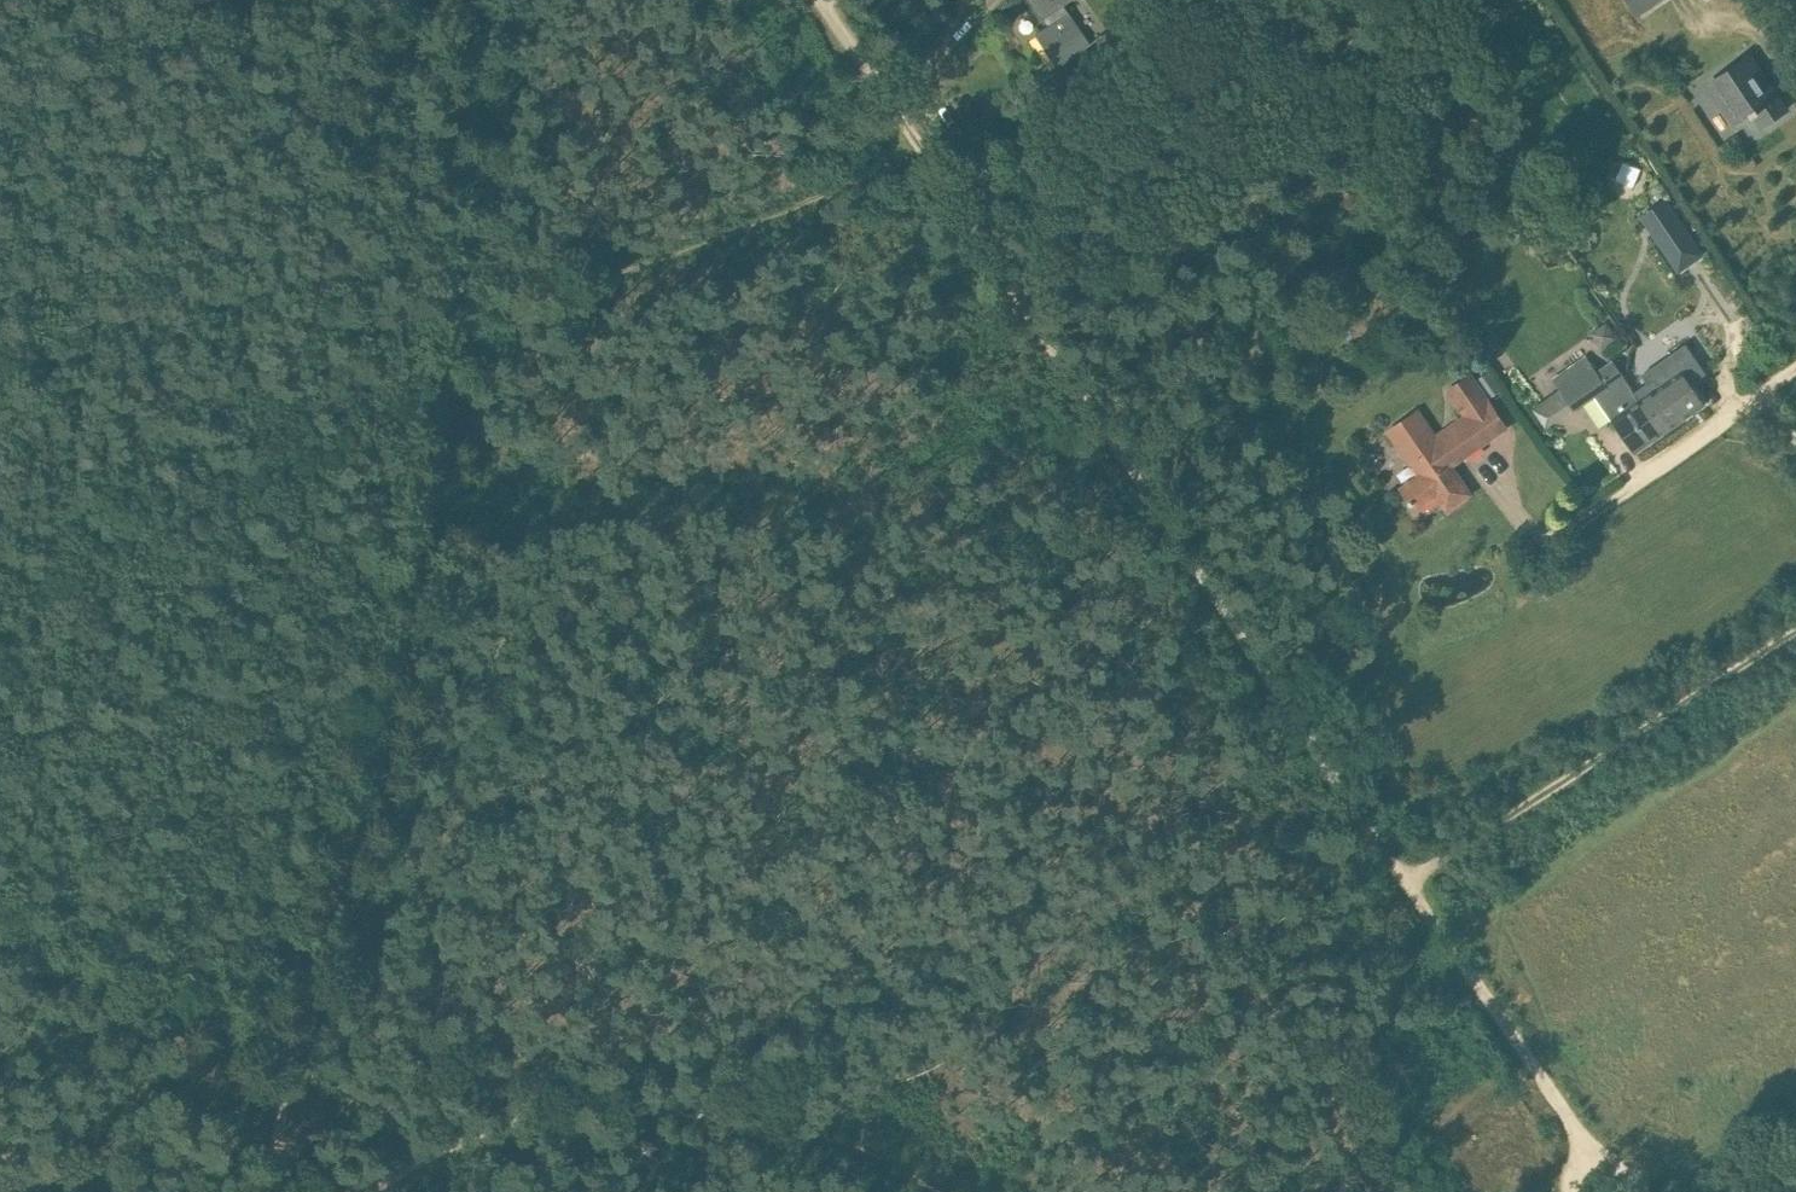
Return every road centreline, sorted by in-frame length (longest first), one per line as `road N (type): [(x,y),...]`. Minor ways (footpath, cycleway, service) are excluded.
road 1 (track): [(1401,870),(918,151)]
road 2 (track): [(282,1191),(301,1052),(424,503),(440,365)]
road 3 (track): [(938,1191),(874,1155),(772,1125),(569,1115),(489,1128),(366,1191)]
road 4 (track): [(1401,870),(1795,604)]
road 5 (track): [(0,932),(187,998),(301,1052)]
road 6 (track): [(1569,1122),(1401,870)]
road 7 (track): [(918,151),(818,0)]

